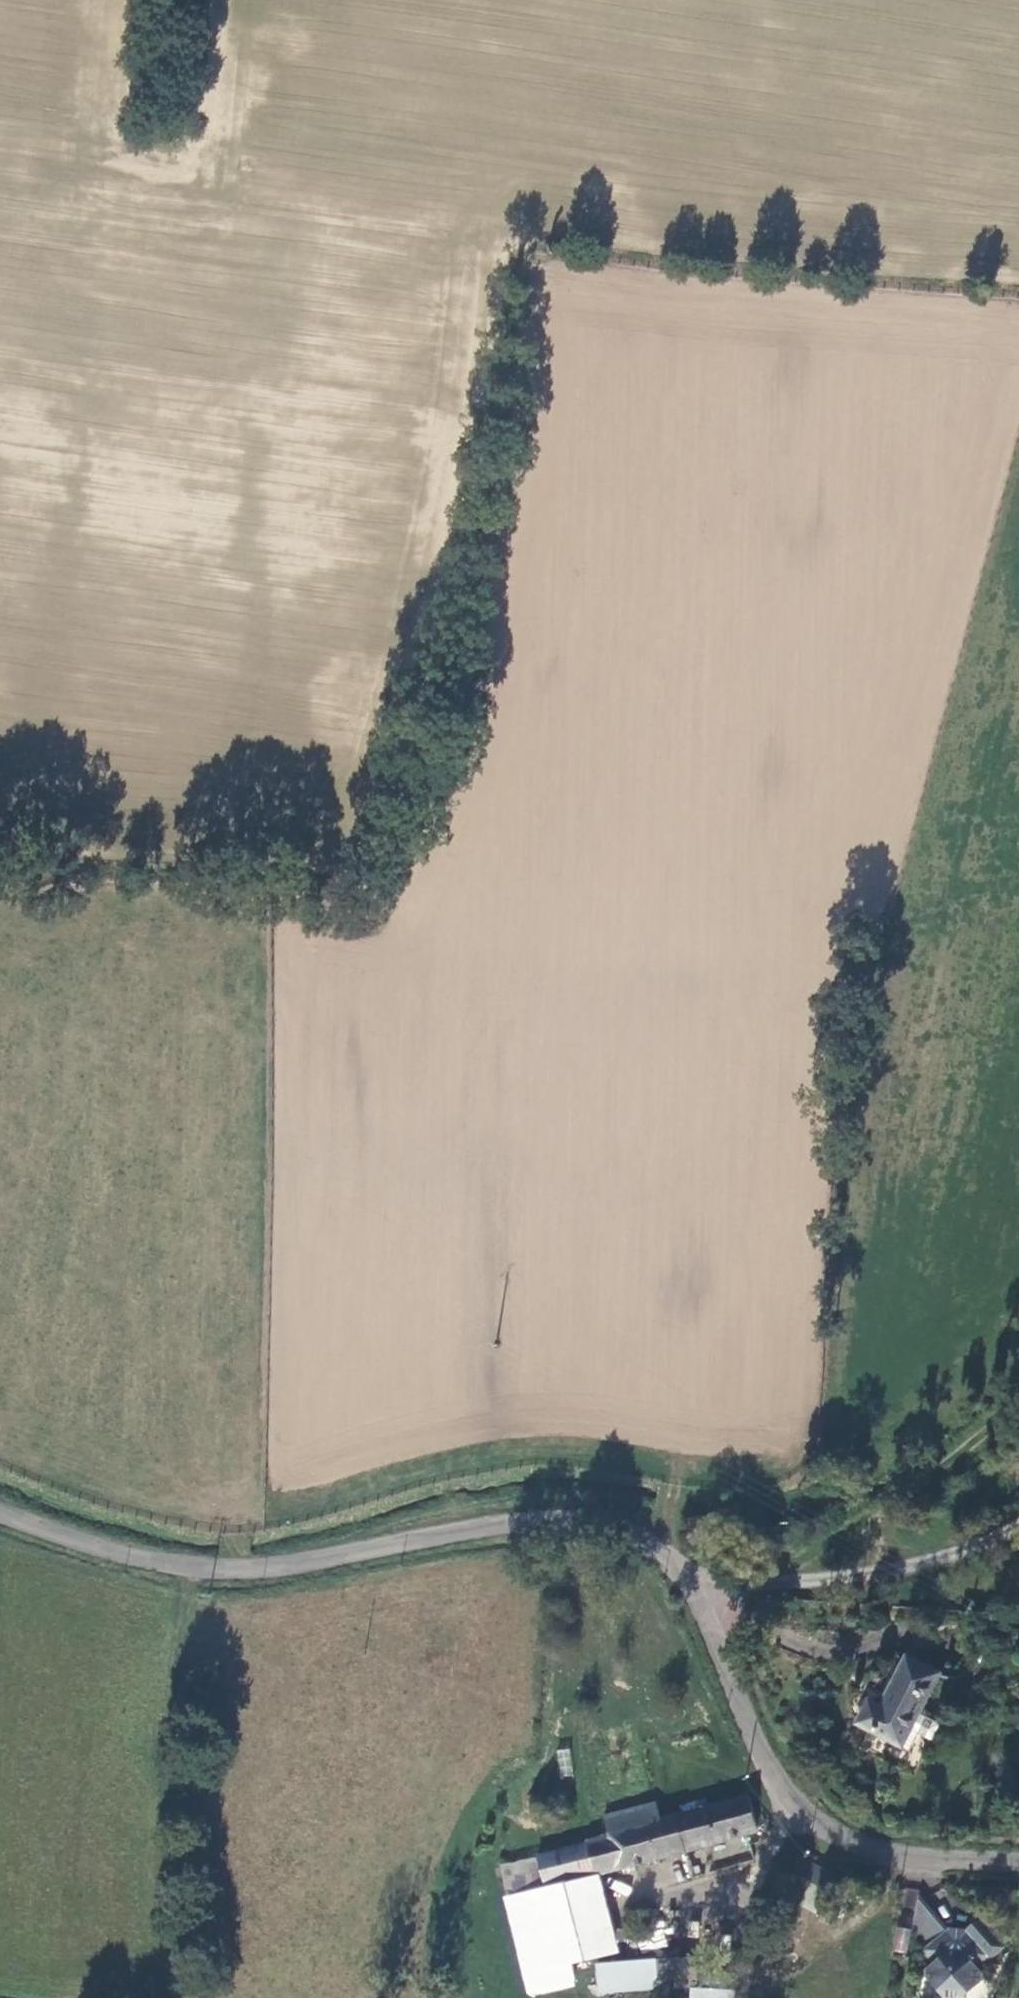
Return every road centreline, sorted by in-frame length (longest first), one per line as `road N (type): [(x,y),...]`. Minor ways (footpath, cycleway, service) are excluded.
road 1 (tertiary): [(1018,1862),(918,1857),(852,1843),(807,1816),(767,1765),(702,1604),(678,1567),(653,1543),(606,1523),(540,1517),(292,1564),(182,1570),(0,1509)]
road 2 (track): [(1018,1387),(776,1582),(702,1604)]
road 3 (track): [(776,1582),(902,1567),(988,1546),(1018,1521)]

